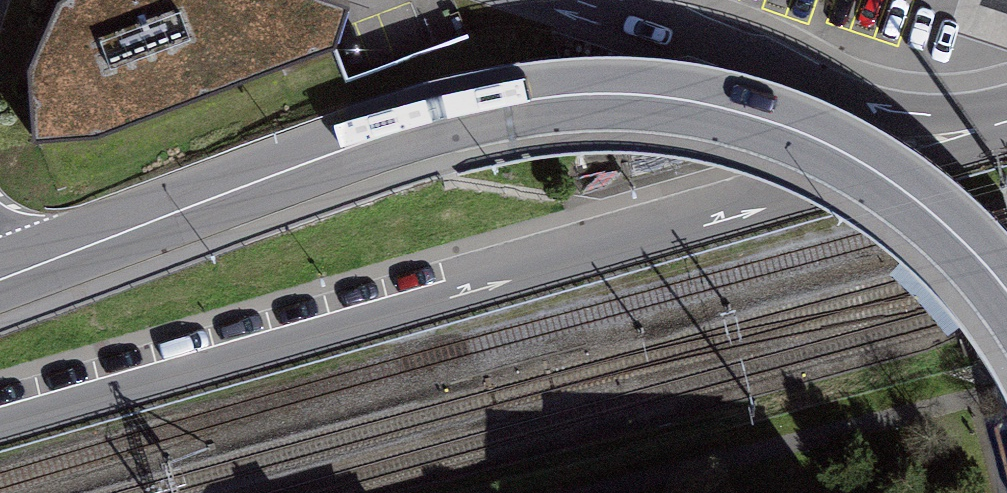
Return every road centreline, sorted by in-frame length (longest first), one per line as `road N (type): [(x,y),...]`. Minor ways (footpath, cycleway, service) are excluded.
road 1 (primary): [(1006,293),(915,198),(824,141),(715,102),(623,94),(546,97),(428,122),(18,274)]
road 2 (secondary): [(0,424),(934,158),(988,127)]
road 3 (secondary): [(988,127),(916,122),(827,92),(760,58),(574,0)]

